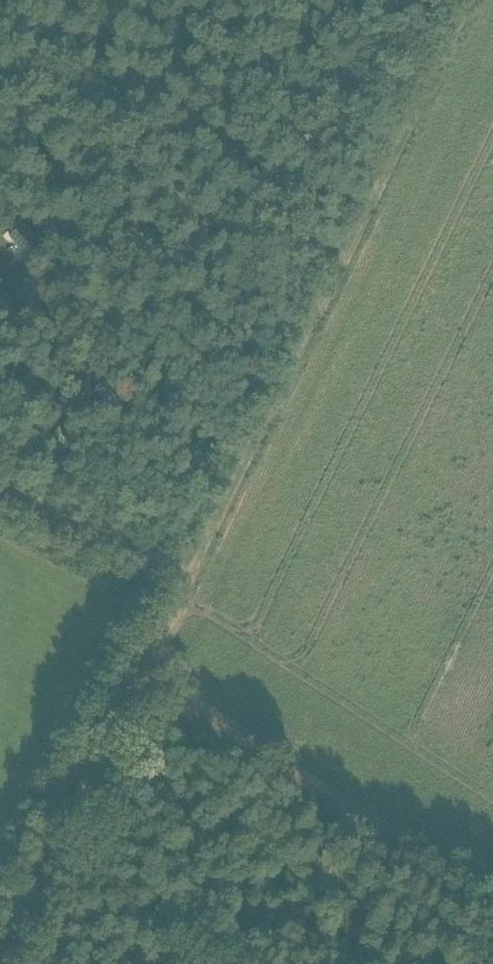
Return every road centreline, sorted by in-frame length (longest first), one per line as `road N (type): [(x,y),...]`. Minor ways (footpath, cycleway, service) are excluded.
road 1 (track): [(195,566),(470,0)]
road 2 (track): [(6,963),(195,566)]
road 3 (track): [(141,672),(492,900)]
road 4 (track): [(0,477),(195,566)]

